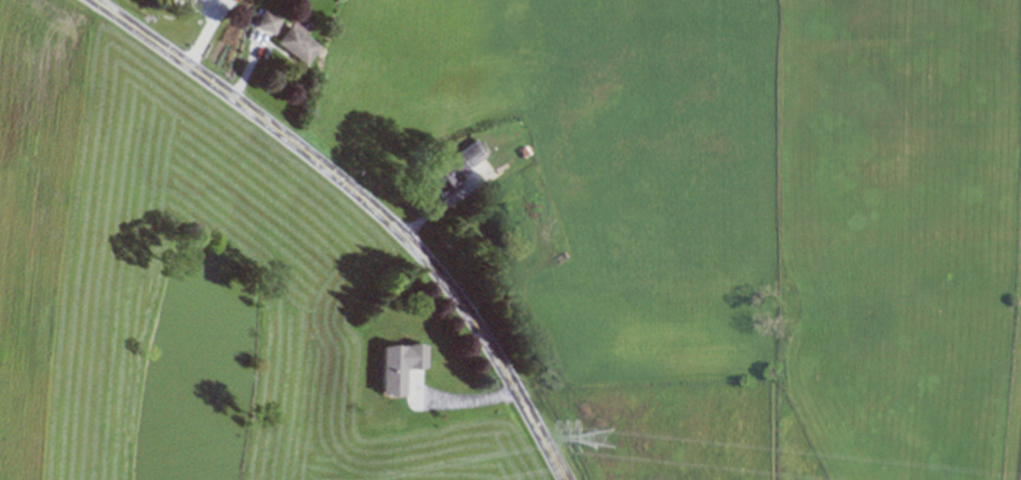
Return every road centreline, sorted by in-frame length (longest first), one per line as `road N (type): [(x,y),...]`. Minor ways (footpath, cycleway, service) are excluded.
road 1 (secondary): [(96,0),(343,180),(409,239),(493,347),(566,479)]

